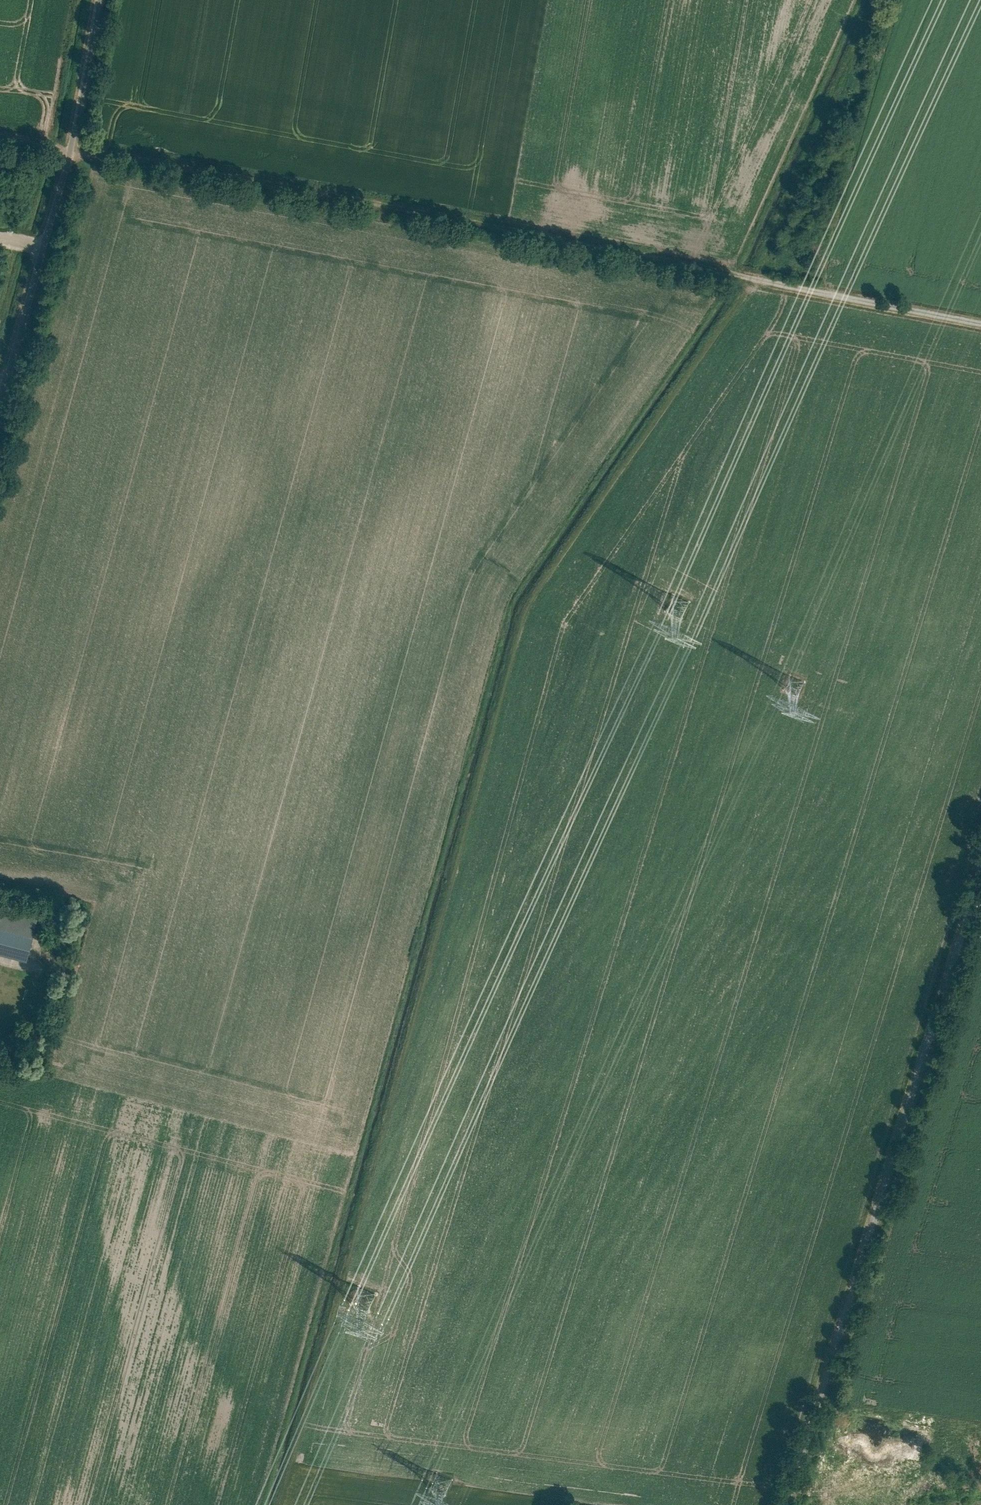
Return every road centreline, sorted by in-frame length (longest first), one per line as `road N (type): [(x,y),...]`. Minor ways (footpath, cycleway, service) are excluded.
road 1 (track): [(980,325),(71,148)]
road 2 (unclassified): [(787,1504),(980,867)]
road 3 (unclassified): [(97,0),(71,148),(0,406)]

